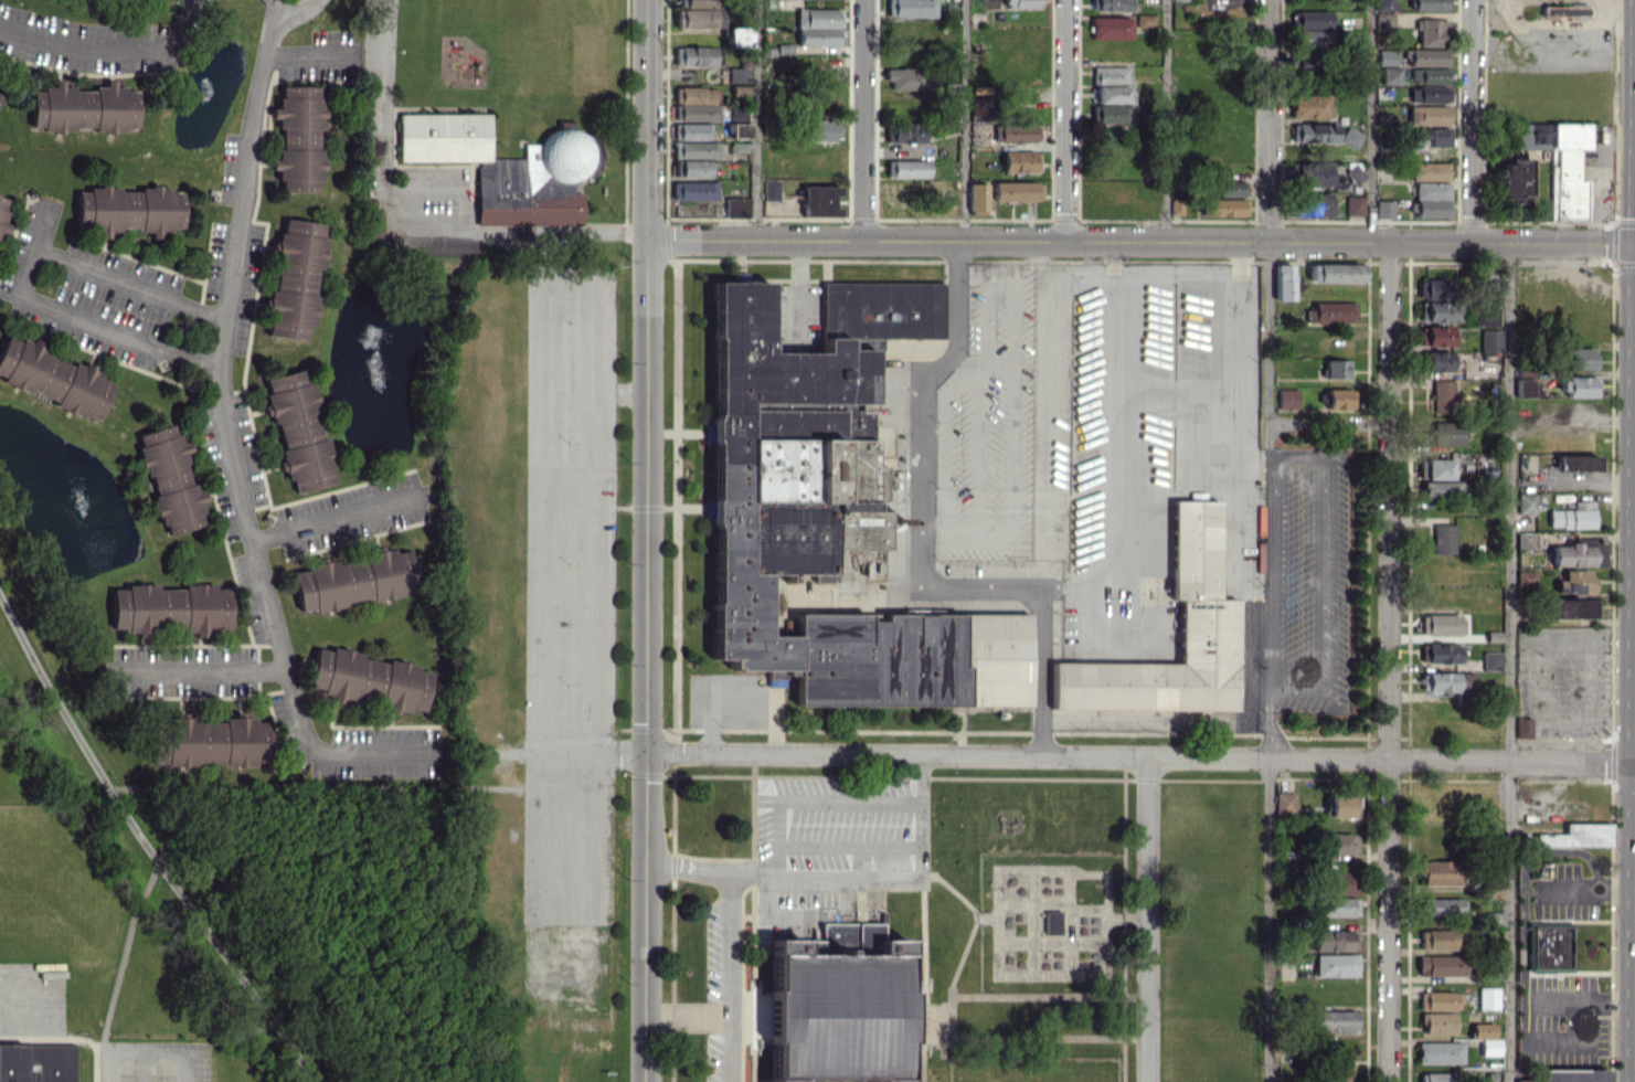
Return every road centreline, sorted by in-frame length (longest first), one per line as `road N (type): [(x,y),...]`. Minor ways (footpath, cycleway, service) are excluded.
road 1 (residential): [(647,0),(645,1081)]
road 2 (residential): [(647,238),(1634,244)]
road 3 (residential): [(415,747),(306,751),(221,407),(252,116),(263,57),(286,8)]
road 4 (residential): [(646,754),(1389,759)]
road 5 (residential): [(1390,242),(1389,759)]
road 6 (residential): [(220,365),(19,296),(35,251),(227,319)]
road 7 (residential): [(1148,756),(1147,1081)]
road 8 (residential): [(1389,759),(1388,1081)]
road 9 (residential): [(1389,759),(1634,761)]
road 10 (residential): [(1473,0),(1472,243)]
road 11 (residential): [(1270,0),(1270,241)]
road 12 (residential): [(1067,0),(1066,240)]
road 13 (residential): [(863,0),(863,237)]
road 14 (residential): [(195,0),(166,46),(85,47),(0,28)]
road 15 (residential): [(285,670),(107,670)]
road 16 (residential): [(252,541),(418,497)]

